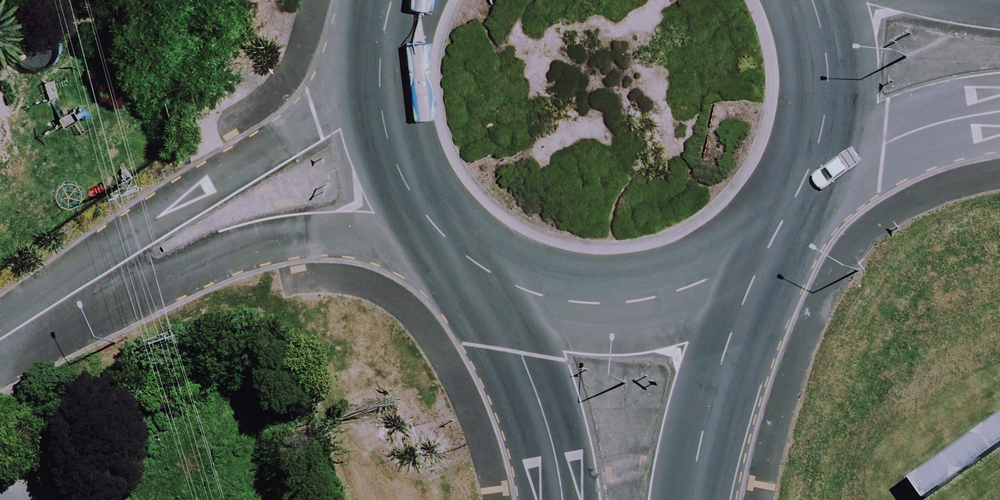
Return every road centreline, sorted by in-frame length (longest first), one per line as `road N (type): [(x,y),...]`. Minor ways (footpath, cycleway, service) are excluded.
road 1 (unclassified): [(471,264),(391,234),(291,237),(192,268),(107,313),(34,315)]
road 2 (unclassified): [(34,315),(93,259),(321,117),(376,66)]
road 3 (secondary): [(754,248),(689,499)]
road 4 (secondary): [(754,248),(669,296),(622,305),(526,292)]
road 5 (secondary): [(471,264),(426,222),(394,169),(379,119),(376,66)]
road 6 (tertiary): [(999,117),(892,143),(796,197)]
road 7 (secondary): [(560,499),(526,292)]
road 8 (secondary): [(814,0),(829,70),(822,136),(796,197)]

